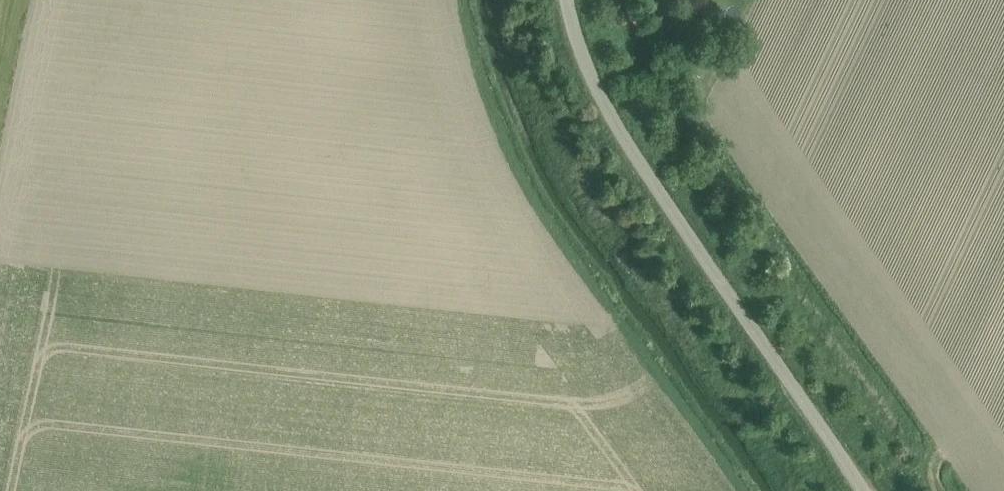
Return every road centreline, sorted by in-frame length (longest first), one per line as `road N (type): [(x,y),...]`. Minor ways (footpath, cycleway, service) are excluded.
road 1 (unclassified): [(861,490),(638,159),(587,72),(566,0)]

